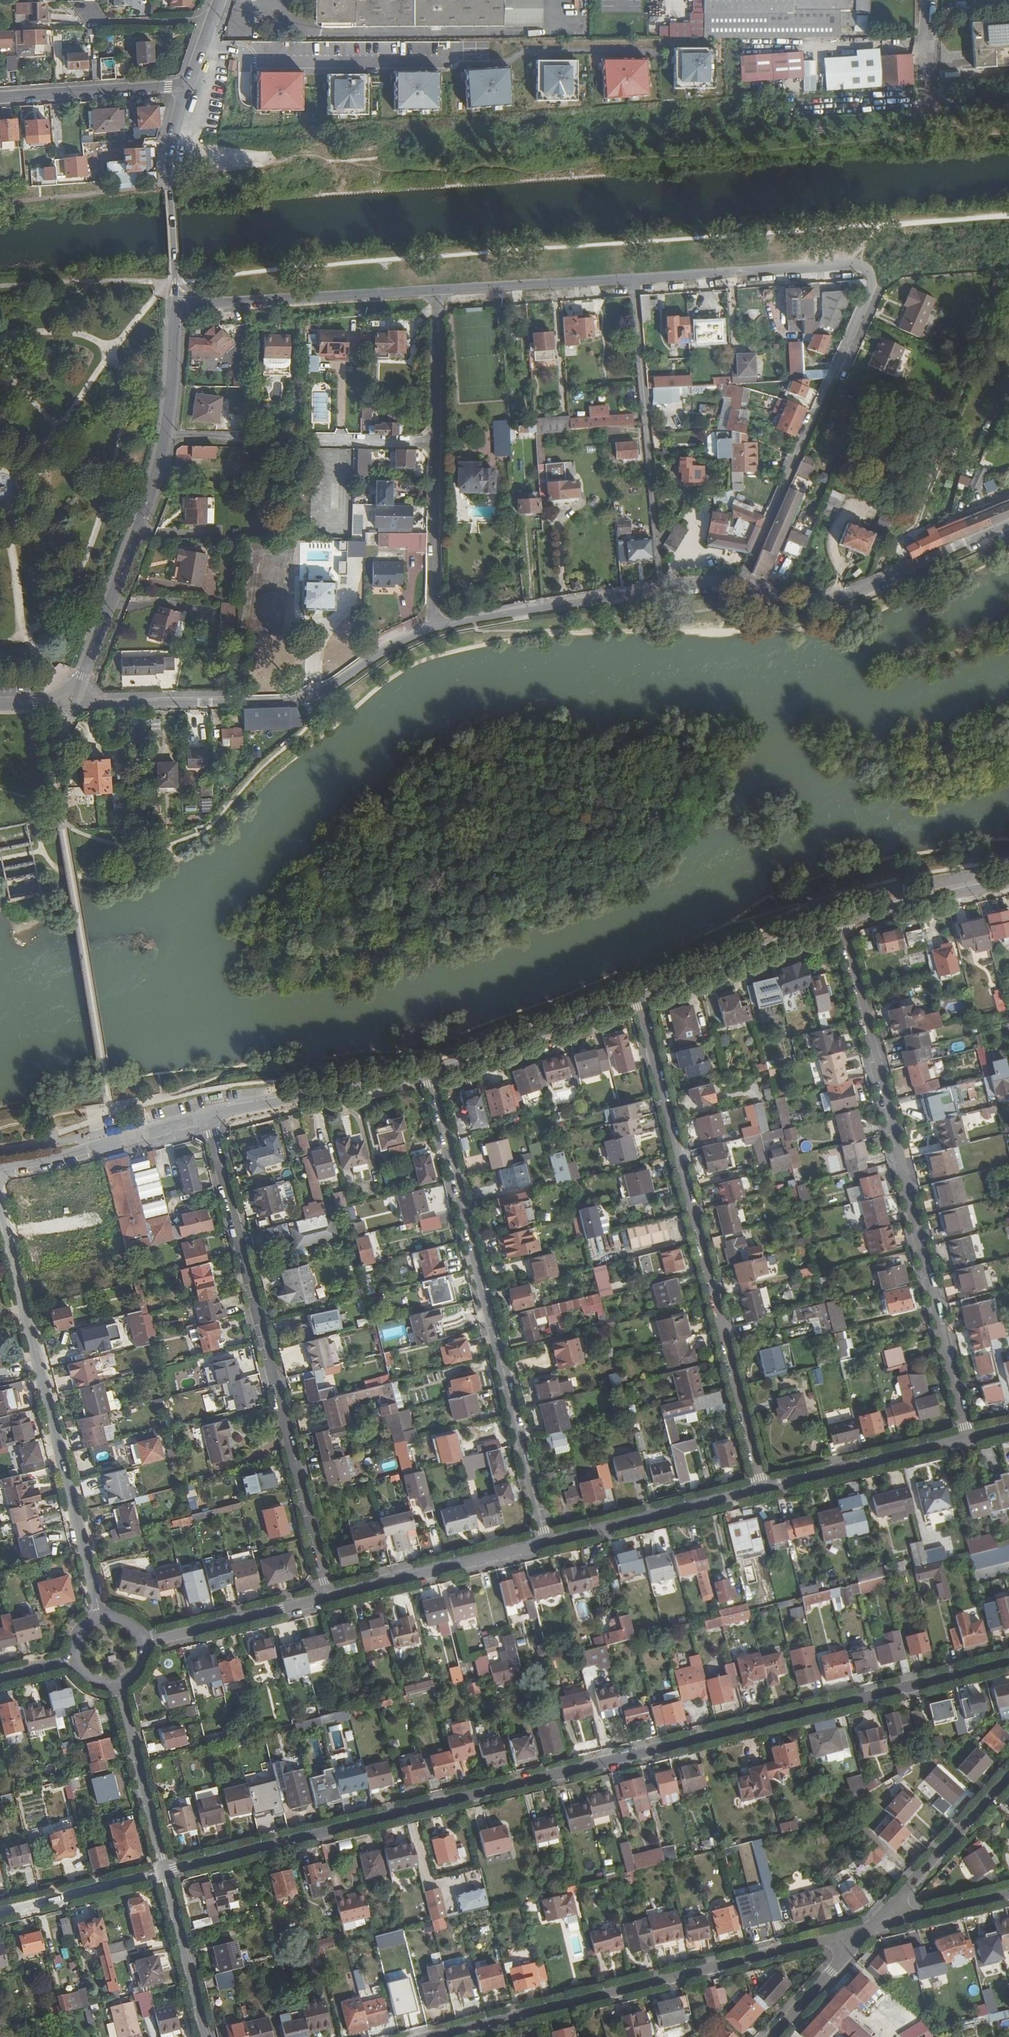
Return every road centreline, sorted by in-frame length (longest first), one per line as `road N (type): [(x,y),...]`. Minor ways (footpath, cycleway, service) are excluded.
road 1 (residential): [(741,581),(871,291),(867,267),(175,302)]
road 2 (residential): [(164,1872),(1008,1661)]
road 3 (residential): [(72,703),(305,698),(434,628),(562,602),(741,581)]
road 4 (residential): [(968,1436),(842,920)]
road 5 (residential): [(761,1488),(639,997)]
road 6 (residential): [(328,1597),(209,1117)]
road 7 (residential): [(546,1542),(429,1074)]
road 8 (residential): [(871,1928),(434,2036)]
road 9 (residential): [(101,1615),(0,1206)]
road 10 (residential): [(175,302),(163,452),(72,703)]
road 11 (residential): [(741,581),(798,595),(843,595),(1008,525)]
road 12 (residential): [(546,1542),(328,1597)]
road 13 (residential): [(209,1117),(429,1074)]
road 14 (residential): [(429,1074),(639,997)]
road 15 (residential): [(761,1488),(546,1542)]
road 16 (residential): [(188,86),(169,159),(175,302)]
road 17 (residential): [(639,997),(842,920)]
road 18 (residential): [(0,1168),(209,1117)]
road 19 (residential): [(968,1436),(761,1488)]
road 20 (residential): [(871,1928),(1008,1776)]
road 21 (residential): [(118,1685),(164,1872)]
road 22 (residential): [(328,1597),(144,1642)]
road 23 (residential): [(188,86),(0,98)]
road 24 (residential): [(842,920),(1008,882)]
road 25 (residential): [(164,1872),(0,1913)]
road 26 (residential): [(164,1872),(205,2036)]
road 27 (residential): [(772,2036),(871,1928)]
road 28 (residential): [(1008,1893),(871,1928)]
road 29 (residential): [(82,4),(99,23),(212,21)]

